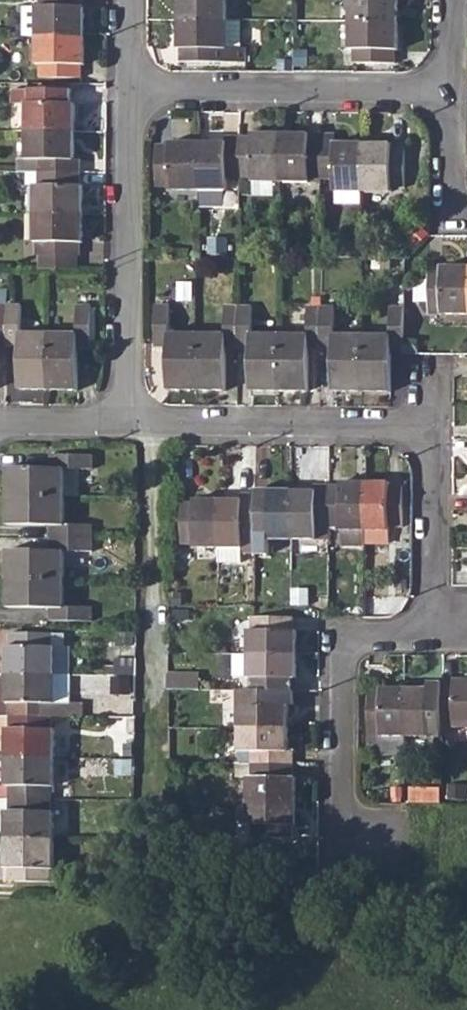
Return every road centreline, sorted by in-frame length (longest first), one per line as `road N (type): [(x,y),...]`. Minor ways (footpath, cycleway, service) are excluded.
road 1 (residential): [(128,90),(127,424)]
road 2 (track): [(158,425),(150,755)]
road 3 (residential): [(128,90),(451,96)]
road 4 (residential): [(430,430),(127,424)]
road 5 (residential): [(435,627),(362,641),(344,660),(338,797),(366,844)]
road 6 (residential): [(430,430),(435,627)]
road 7 (residential): [(127,424),(0,425)]
road 8 (residential): [(451,96),(451,192),(466,211)]

